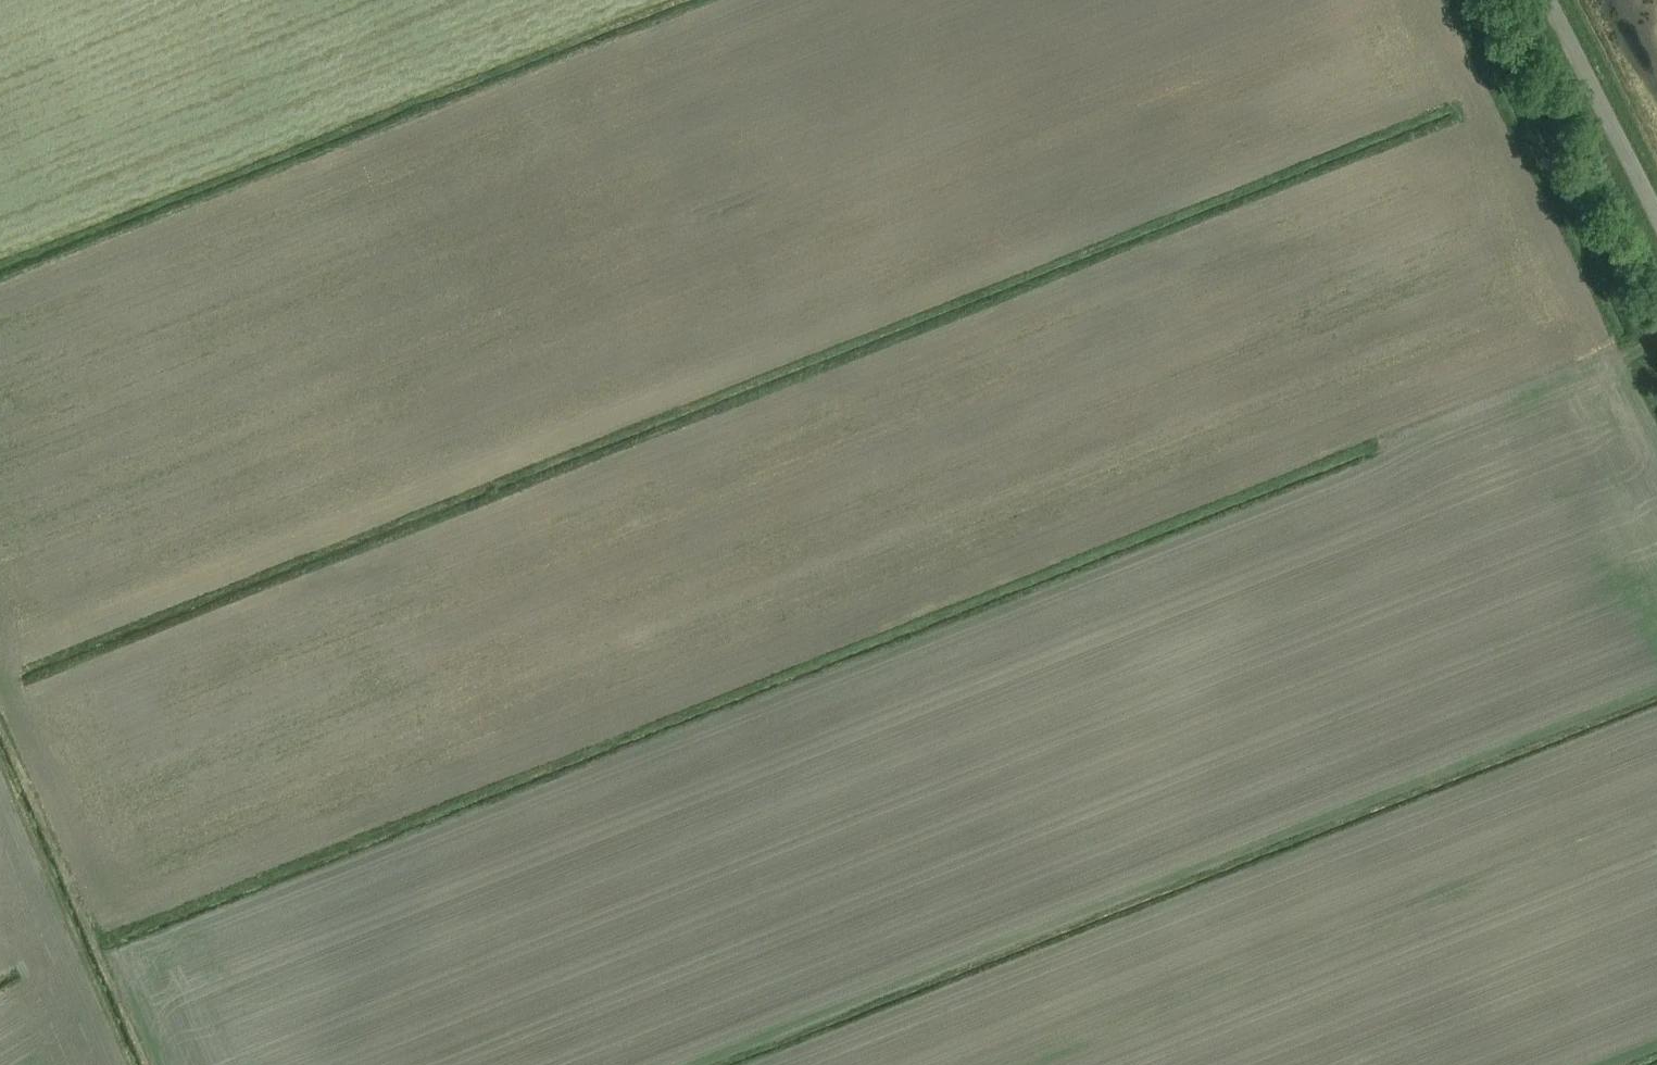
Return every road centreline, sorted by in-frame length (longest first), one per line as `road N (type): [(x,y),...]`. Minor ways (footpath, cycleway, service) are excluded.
road 1 (unclassified): [(1656,215),(1549,0)]

